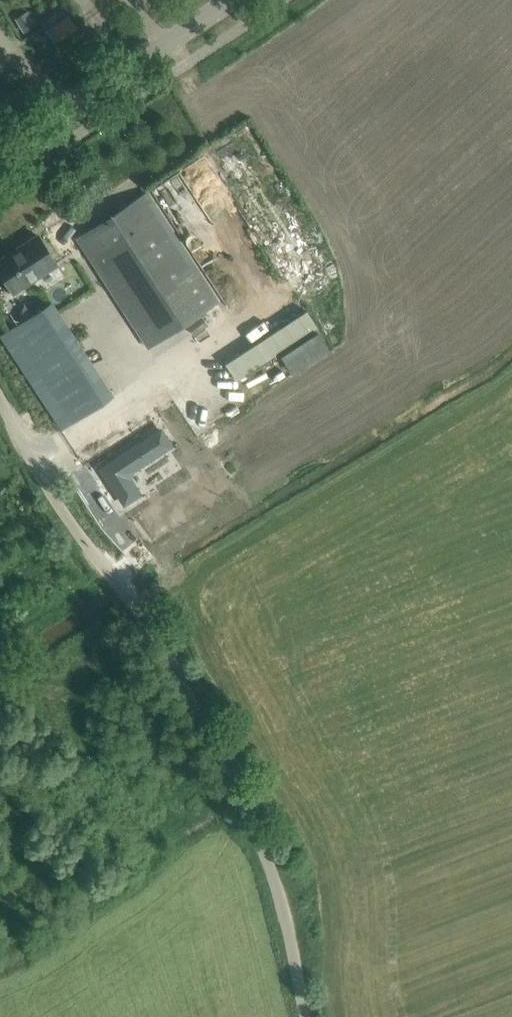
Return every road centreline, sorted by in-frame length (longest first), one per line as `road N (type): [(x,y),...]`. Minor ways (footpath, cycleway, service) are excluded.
road 1 (unclassified): [(306,1016),(256,834),(156,631),(75,529),(0,399)]
road 2 (tertiary): [(0,146),(231,0)]

